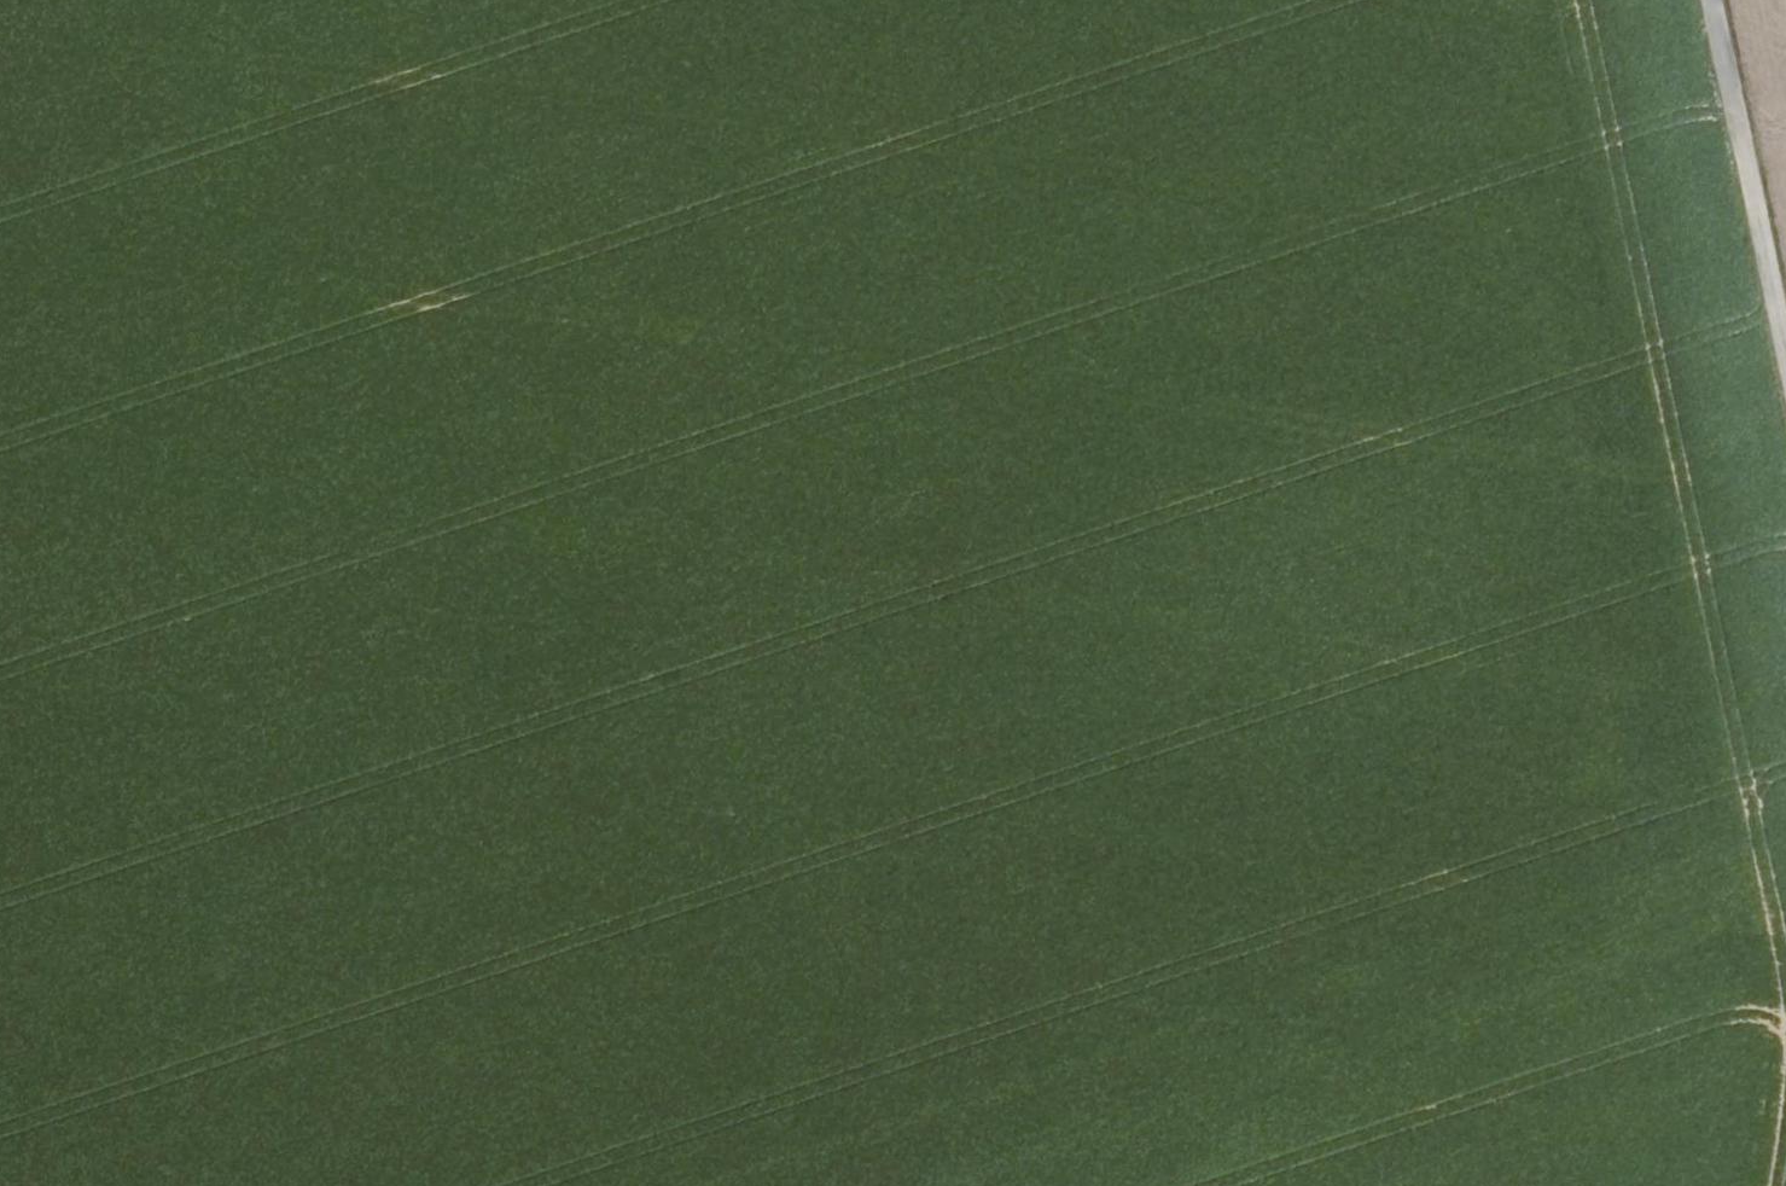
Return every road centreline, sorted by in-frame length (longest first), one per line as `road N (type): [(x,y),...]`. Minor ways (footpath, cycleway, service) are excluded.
road 1 (track): [(1707,0),(1785,376)]

